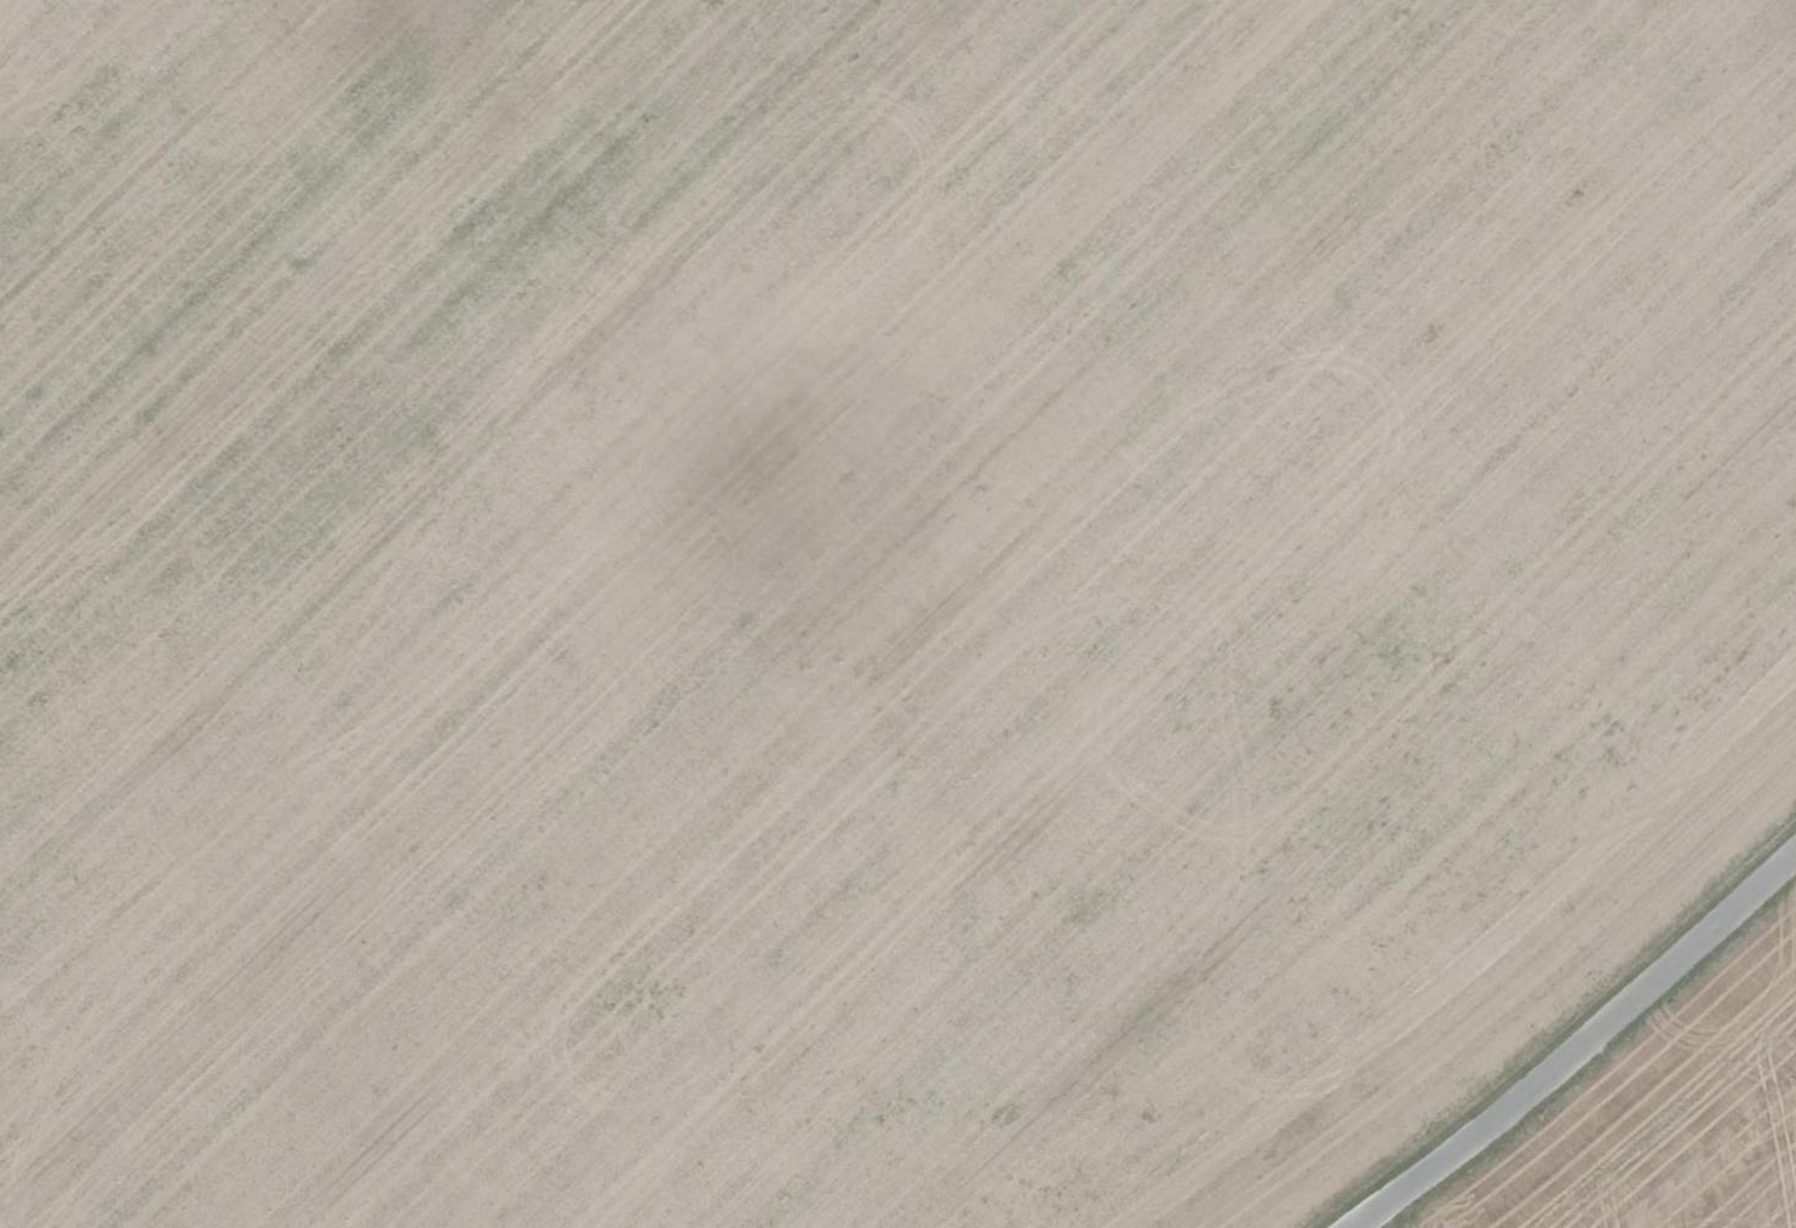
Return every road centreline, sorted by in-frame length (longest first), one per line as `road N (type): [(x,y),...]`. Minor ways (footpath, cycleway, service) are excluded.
road 1 (unclassified): [(1356,1227),(1511,1110),(1795,853)]

